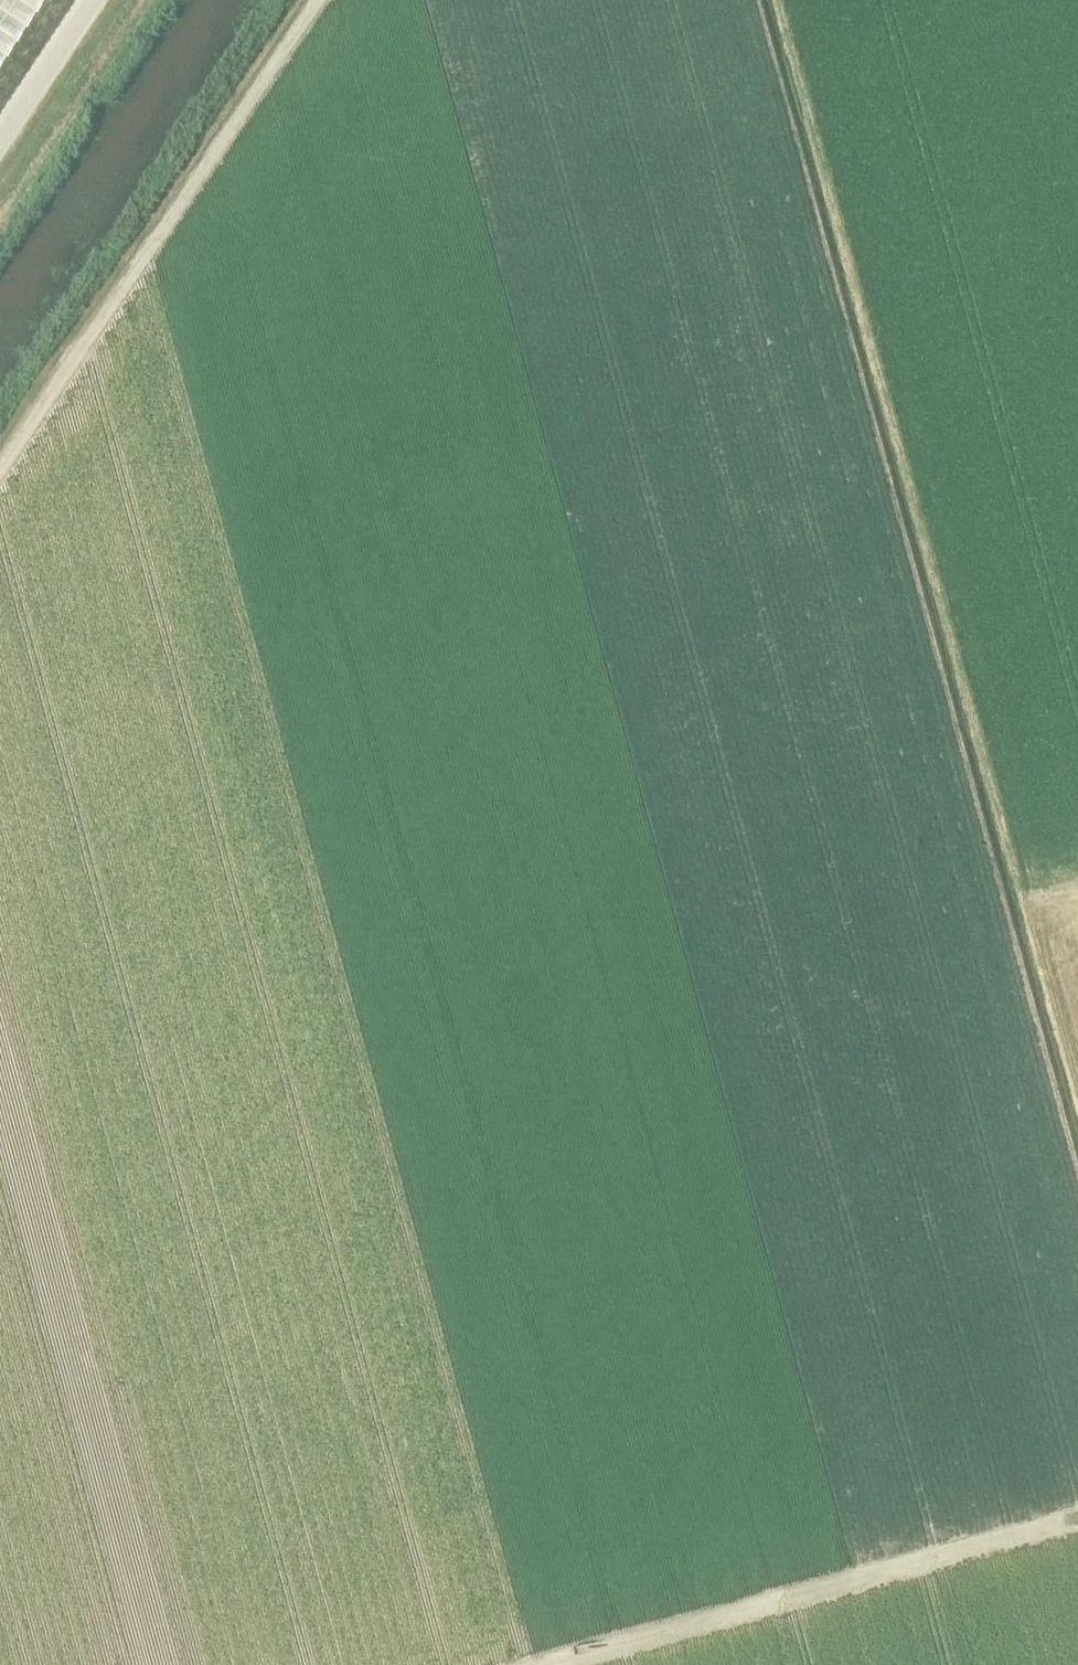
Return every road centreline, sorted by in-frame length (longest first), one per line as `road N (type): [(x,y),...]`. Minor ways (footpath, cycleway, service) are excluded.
road 1 (unclassified): [(0,138),(92,0)]

